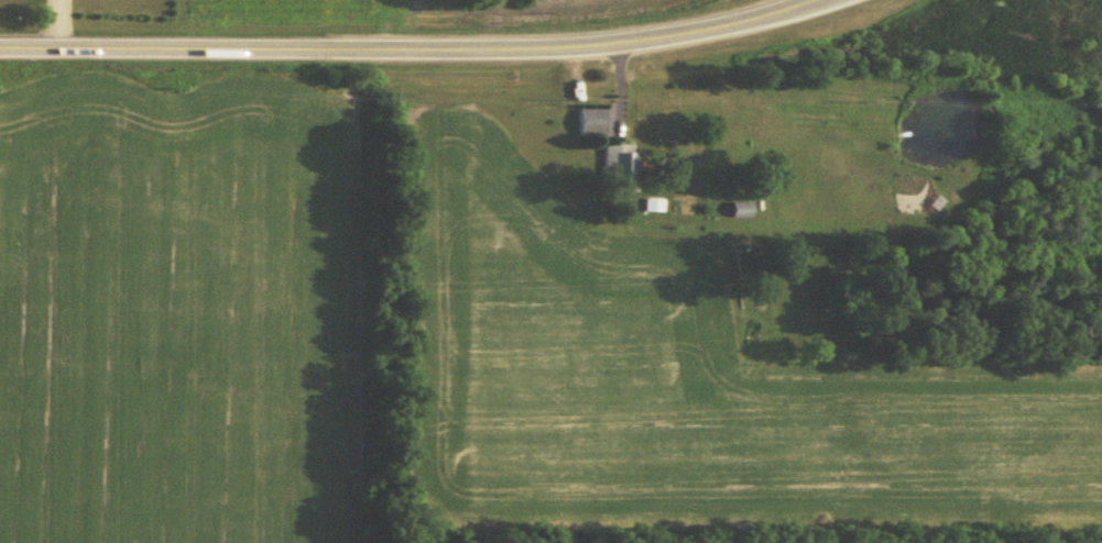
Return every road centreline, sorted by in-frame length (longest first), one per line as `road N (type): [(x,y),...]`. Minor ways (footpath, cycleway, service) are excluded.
road 1 (secondary): [(0,48),(535,49),(710,29),(809,0)]

